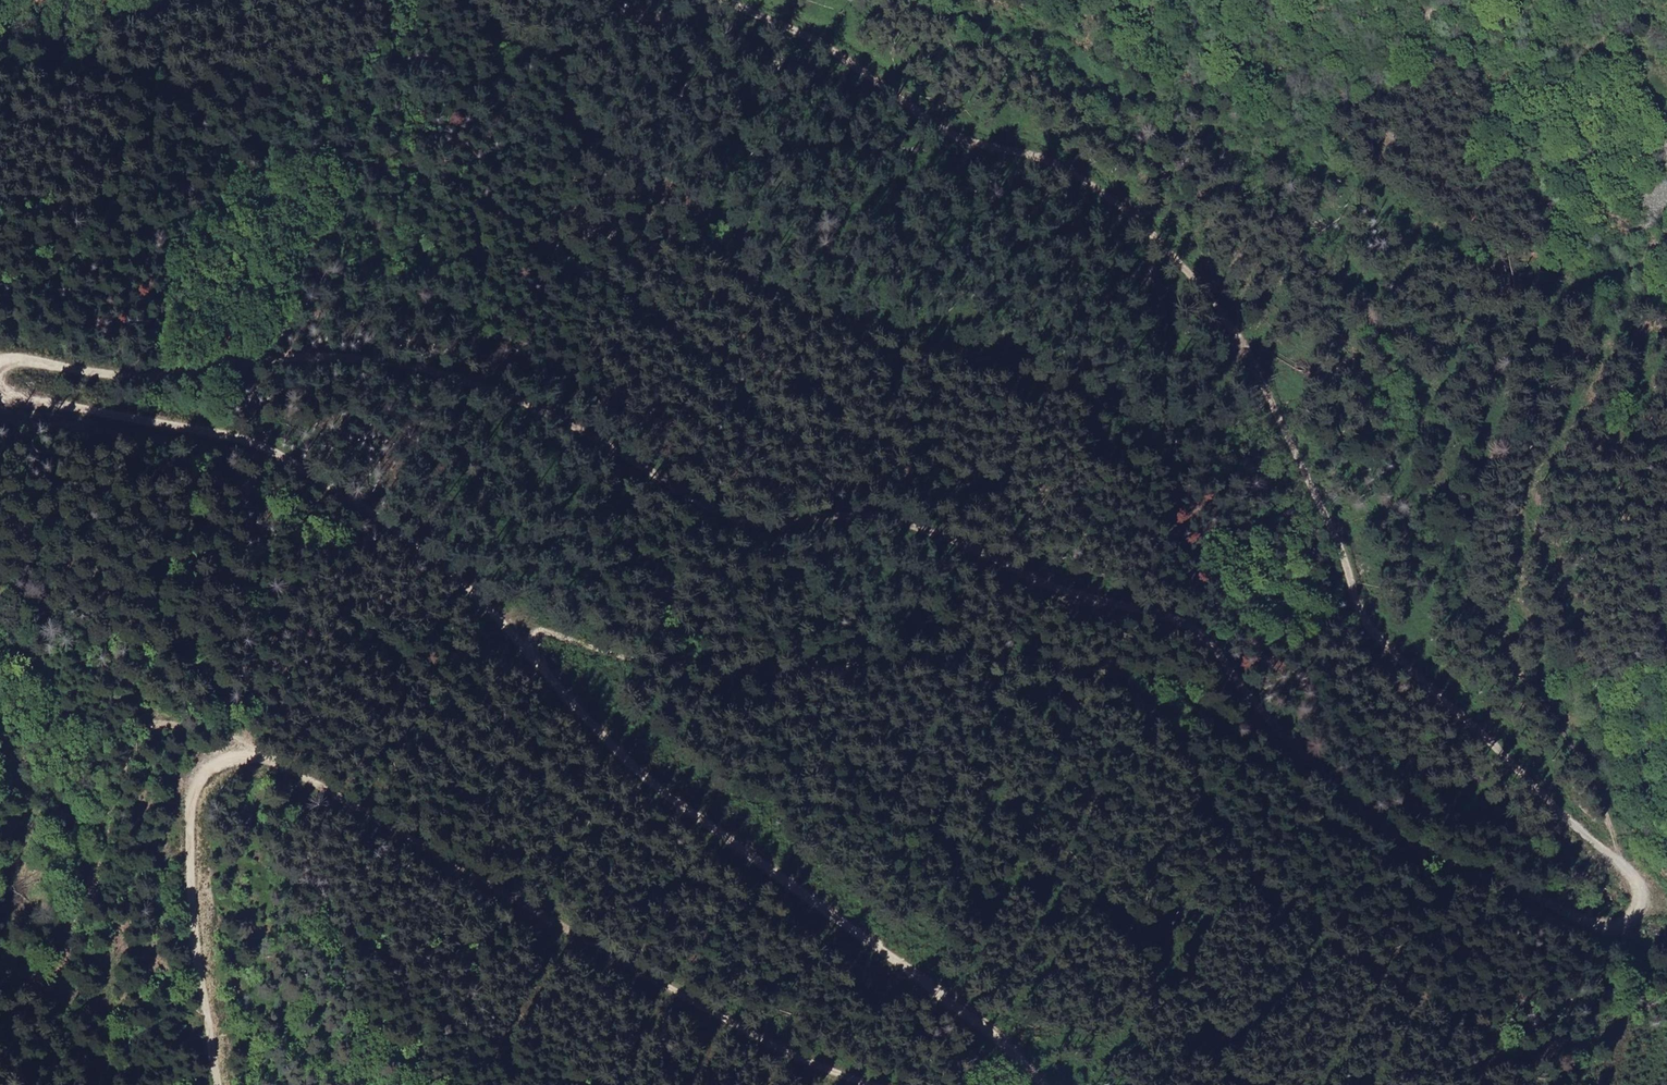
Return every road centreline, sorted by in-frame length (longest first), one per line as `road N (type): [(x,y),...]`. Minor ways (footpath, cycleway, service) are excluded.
road 1 (track): [(0,358),(186,369),(310,352),(456,369),(706,511),(764,531),(872,517),(1135,617),(1183,624),(1381,839),(1576,922),(1629,925),(1642,909),(1606,861)]
road 2 (track): [(1606,861),(1391,663),(1345,605),(1296,453),(1242,341),(1173,253),(1107,189),(1007,142),(954,135),(821,53),(703,0)]
road 3 (track): [(1666,125),(1457,20),(1426,14),(1459,50),(1590,268),(1586,331),(1498,454),(1474,500),(1468,538),(1486,614),(1515,666),(1639,823),(1640,858),(1606,861)]
road 4 (track): [(1044,1084),(535,664),(423,554),(249,441),(0,388)]
road 5 (track): [(225,1084),(189,795),(251,738),(511,901),(887,1084)]

